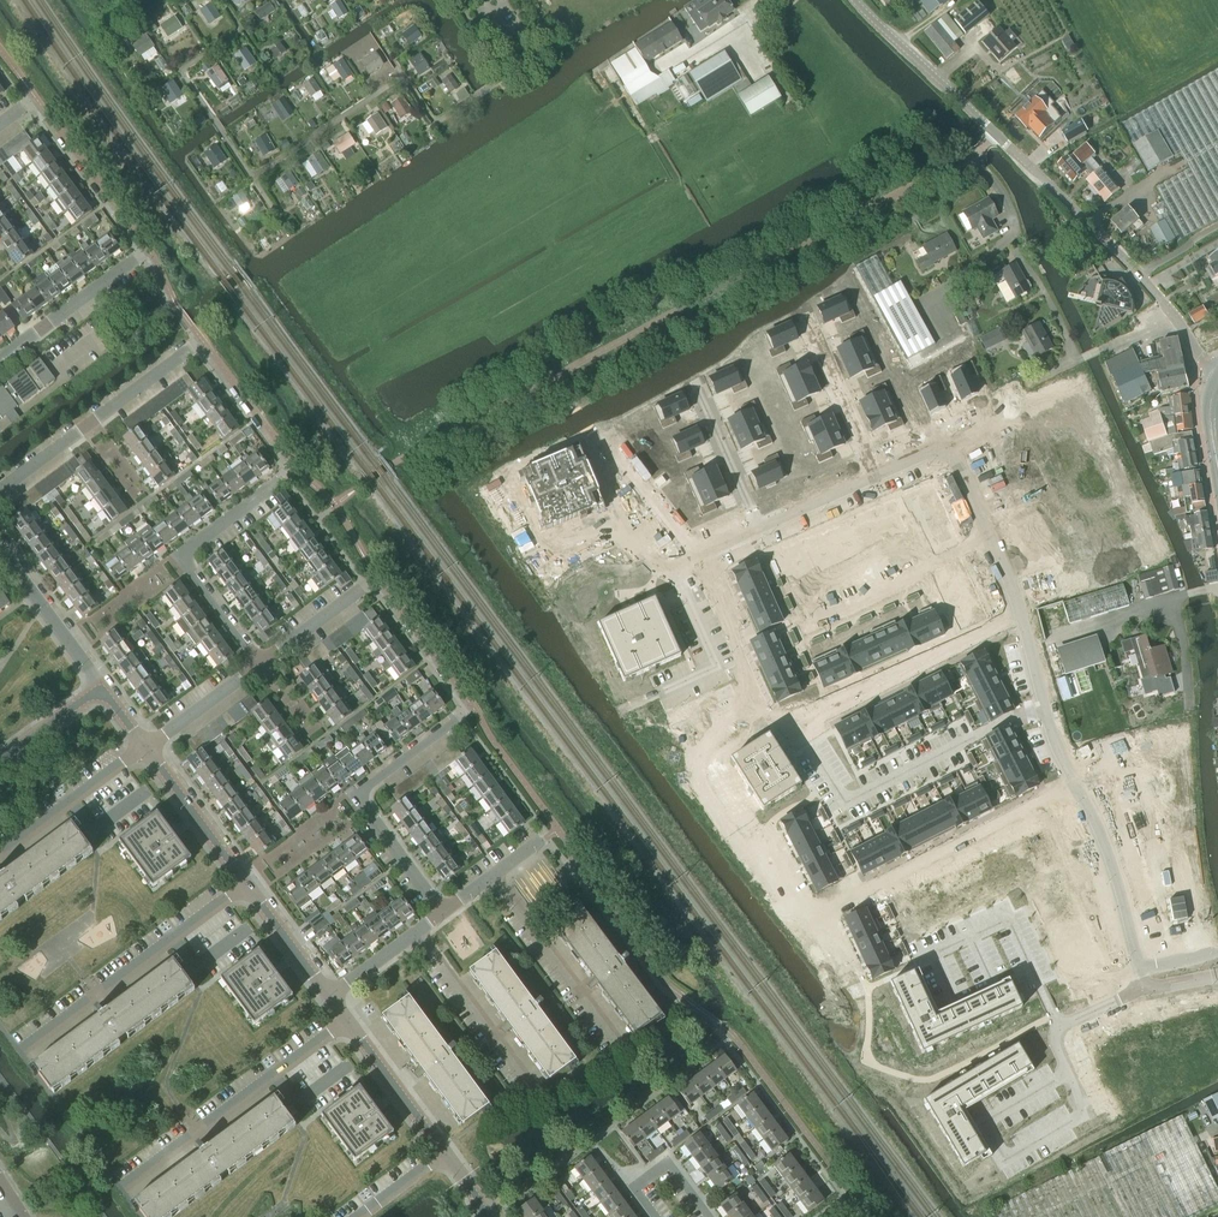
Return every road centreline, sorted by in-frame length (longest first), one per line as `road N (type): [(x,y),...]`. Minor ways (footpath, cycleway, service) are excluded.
road 1 (residential): [(0,489),(204,341),(299,467),(181,554),(262,664)]
road 2 (residential): [(951,444),(1010,583),(1060,752),(1107,850),(1145,989)]
road 3 (residential): [(0,358),(148,250),(38,100),(0,128)]
road 4 (track): [(254,177),(405,75),(438,122),(508,76),(457,0)]
road 5 (residential): [(1217,374),(1138,269),(995,132)]
road 6 (residential): [(1152,541),(1079,393),(951,444)]
road 7 (residential): [(475,705),(359,794),(441,909)]
road 8 (residential): [(23,1044),(249,881)]
road 9 (residential): [(126,1182),(347,1020)]
road 10 (residential): [(622,1043),(491,871)]
road 11 (residential): [(537,1088),(416,930)]
road 12 (residential): [(995,132),(857,0)]
road 13 (residential): [(0,853),(149,748)]
road 14 (residential): [(103,687),(0,541)]
road 15 (residential): [(796,323),(870,479)]
road 16 (tertiary): [(249,881),(149,748)]
road 17 (tertiary): [(445,1153),(347,1020)]
road 18 (residential): [(756,527),(662,567),(607,540)]
road 19 (residential): [(475,705),(377,577)]
road 20 (residential): [(693,384),(756,527)]
road 21 (residential): [(712,1216),(664,1159),(634,1181),(657,1216)]
road 22 (track): [(223,0),(246,32),(193,76),(215,113)]
road 23 (residential): [(262,664),(377,577)]
road 24 (residential): [(149,748),(262,664)]
road 25 (tertiary): [(328,994),(249,881)]
road 26 (tertiary): [(0,767),(103,687)]
road 27 (residential): [(870,479),(756,527)]

